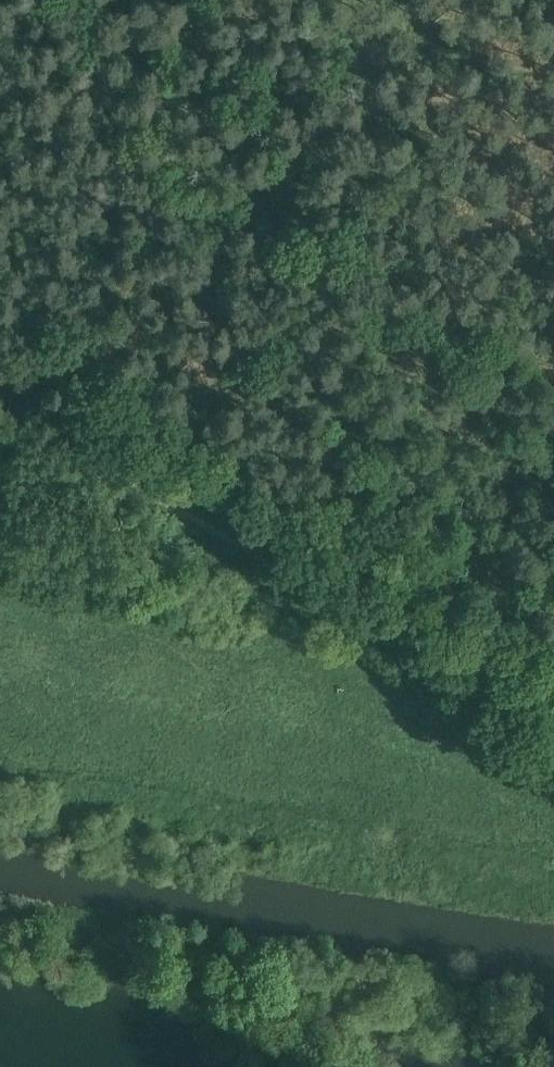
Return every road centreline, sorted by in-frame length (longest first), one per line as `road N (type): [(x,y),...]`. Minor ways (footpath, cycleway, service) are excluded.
road 1 (track): [(0,406),(553,706)]

